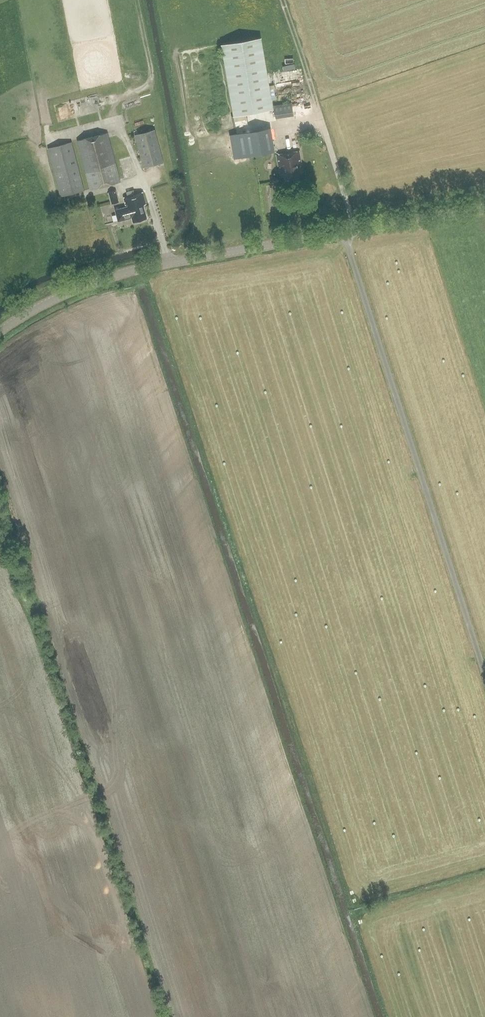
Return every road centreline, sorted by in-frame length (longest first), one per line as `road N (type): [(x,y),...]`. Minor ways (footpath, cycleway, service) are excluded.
road 1 (tertiary): [(0,333),(56,299),(135,270),(484,206)]
road 2 (track): [(280,0),(318,114)]

